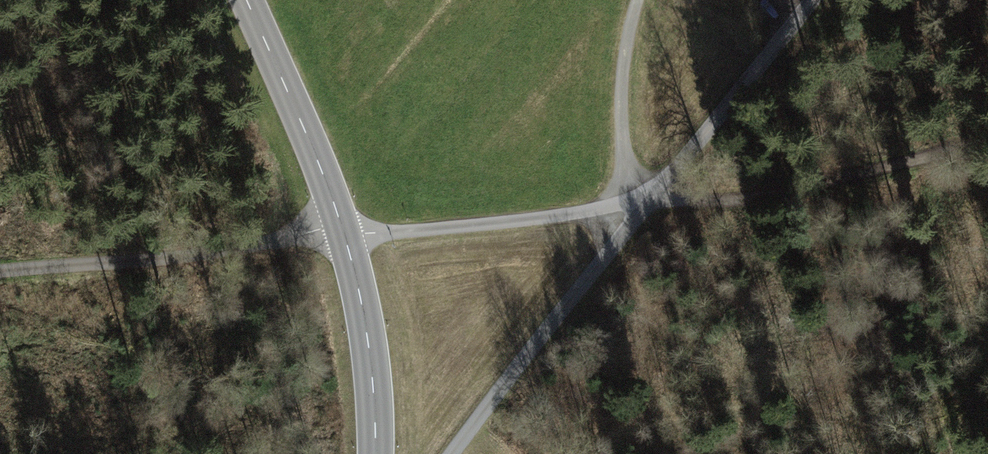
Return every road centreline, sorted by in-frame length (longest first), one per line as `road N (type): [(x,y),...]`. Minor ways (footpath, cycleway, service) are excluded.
road 1 (residential): [(346,234),(142,267),(0,271)]
road 2 (track): [(641,205),(987,171)]
road 3 (unclassified): [(453,453),(641,205)]
road 4 (unclassified): [(641,205),(346,234)]
road 5 (unclassified): [(641,205),(808,0)]
road 6 (tertiary): [(252,0),(319,139),(346,234)]
road 7 (tertiary): [(346,234),(366,453)]
road 8 (track): [(641,205),(623,70),(646,0)]

